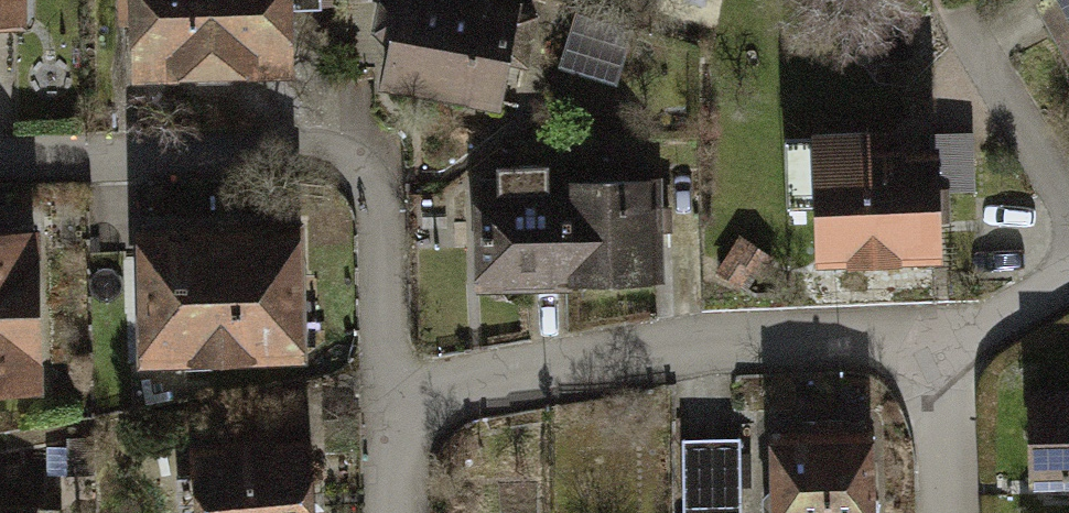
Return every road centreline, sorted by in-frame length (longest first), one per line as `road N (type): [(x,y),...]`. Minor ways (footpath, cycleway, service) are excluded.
road 1 (residential): [(390,428),(380,190),(343,154),(0,161)]
road 2 (residential): [(939,336),(650,349),(471,385),(390,428)]
road 3 (residential): [(942,0),(1068,214)]
road 4 (residential): [(939,336),(943,512)]
road 5 (residential): [(1068,284),(994,329),(939,336)]

